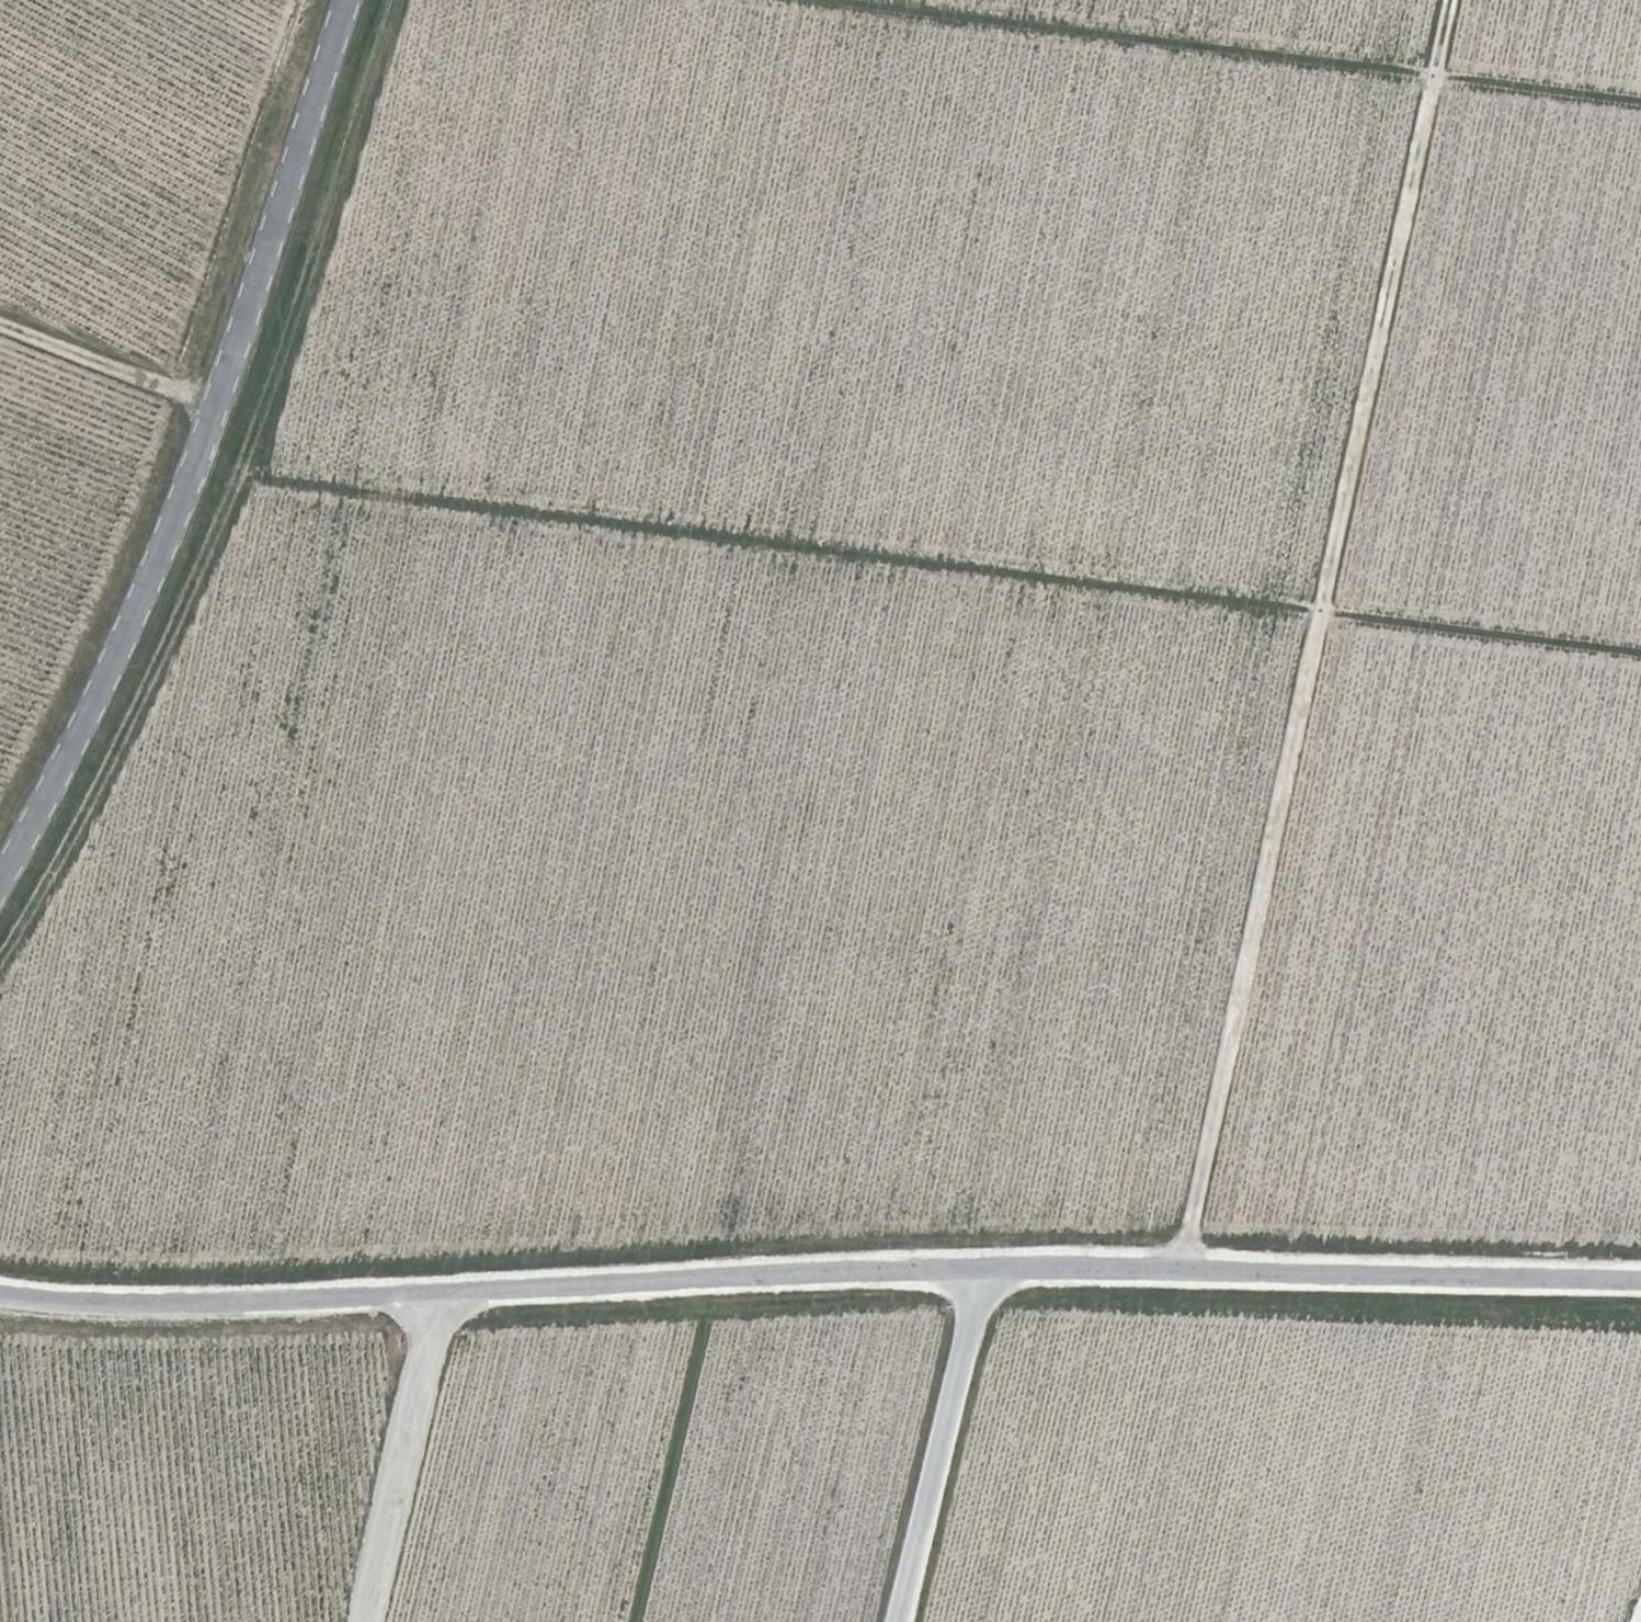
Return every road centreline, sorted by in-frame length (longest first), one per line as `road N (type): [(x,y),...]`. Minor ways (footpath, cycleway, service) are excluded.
road 1 (unclassified): [(0,1293),(73,1304),(240,1306),(990,1266),(1640,1283)]
road 2 (secondary): [(0,888),(96,703),(194,474),(352,0)]

